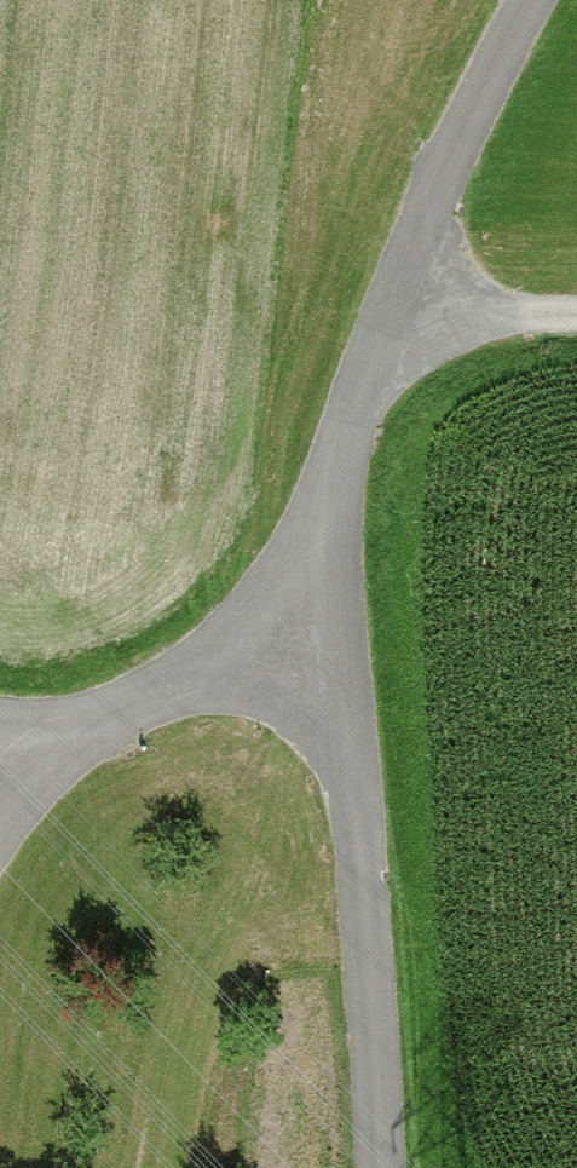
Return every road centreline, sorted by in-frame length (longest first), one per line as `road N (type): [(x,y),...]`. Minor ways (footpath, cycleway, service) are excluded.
road 1 (unclassified): [(536,0),(474,118),(344,461),(325,592),(332,671)]
road 2 (unclassified): [(332,671),(355,800),(376,1167)]
road 3 (residential): [(332,671),(235,678),(144,704),(15,772)]
road 4 (track): [(576,315),(393,318)]

